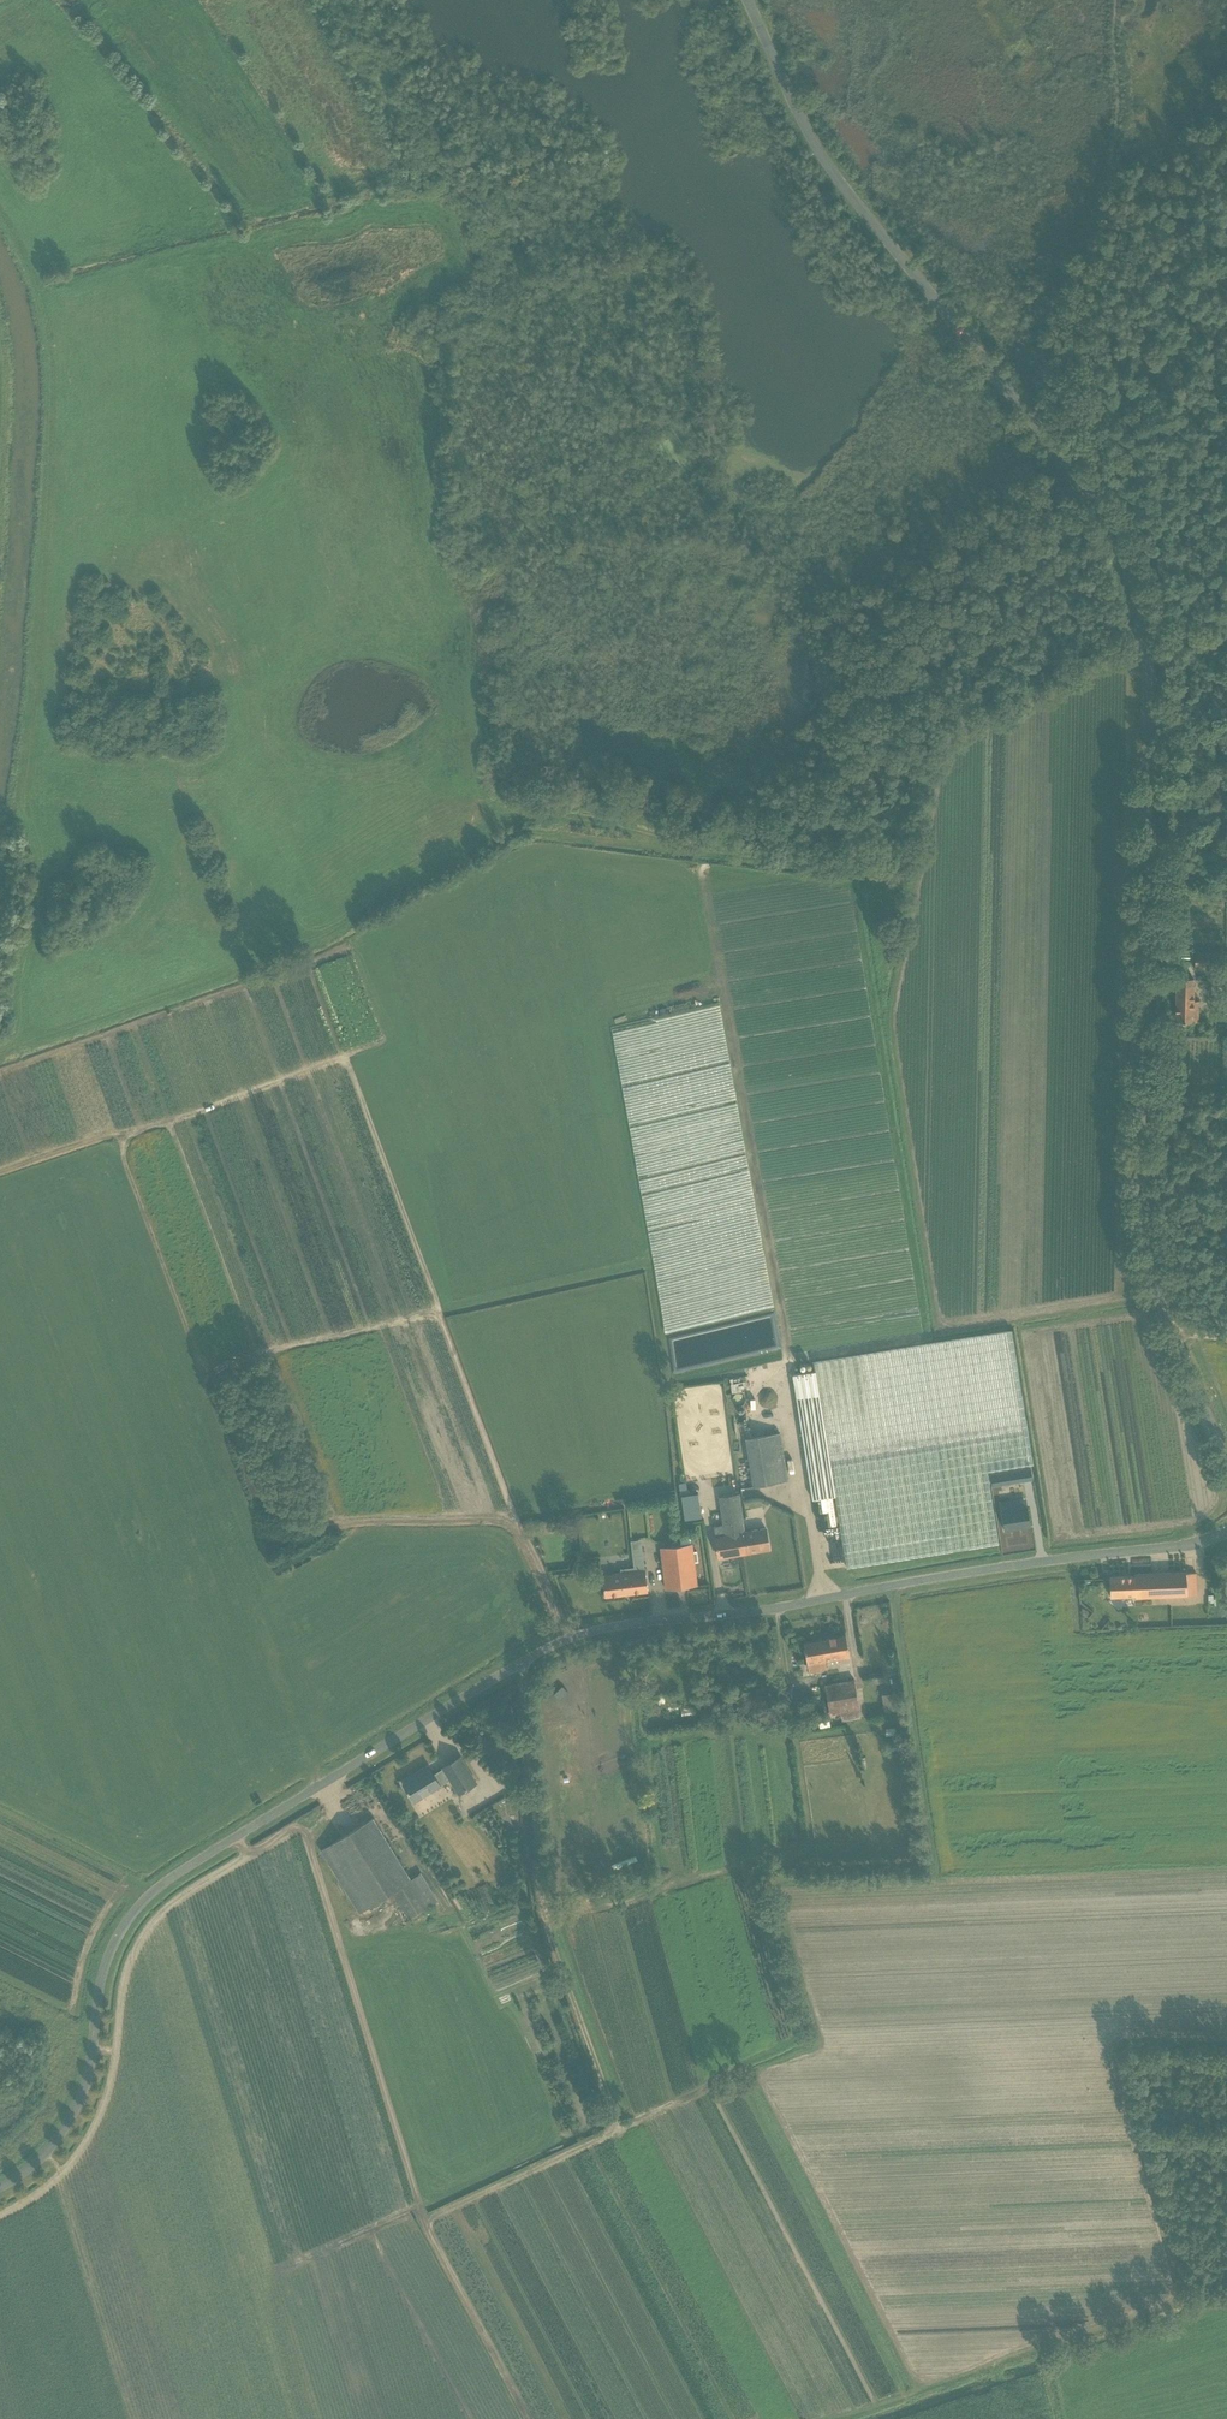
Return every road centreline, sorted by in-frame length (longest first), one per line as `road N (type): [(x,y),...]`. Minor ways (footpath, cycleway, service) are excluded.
road 1 (unclassified): [(1226,1466),(1145,1259),(1139,1202),(1148,788),(1143,633),(1132,576),(1057,451),(805,130),(741,0)]
road 2 (unclassified): [(0,2187),(40,2161),(66,2126),(83,2089),(112,1945),(135,1909),(163,1883),(539,1654),(648,1617),(789,1608),(1226,1531)]

